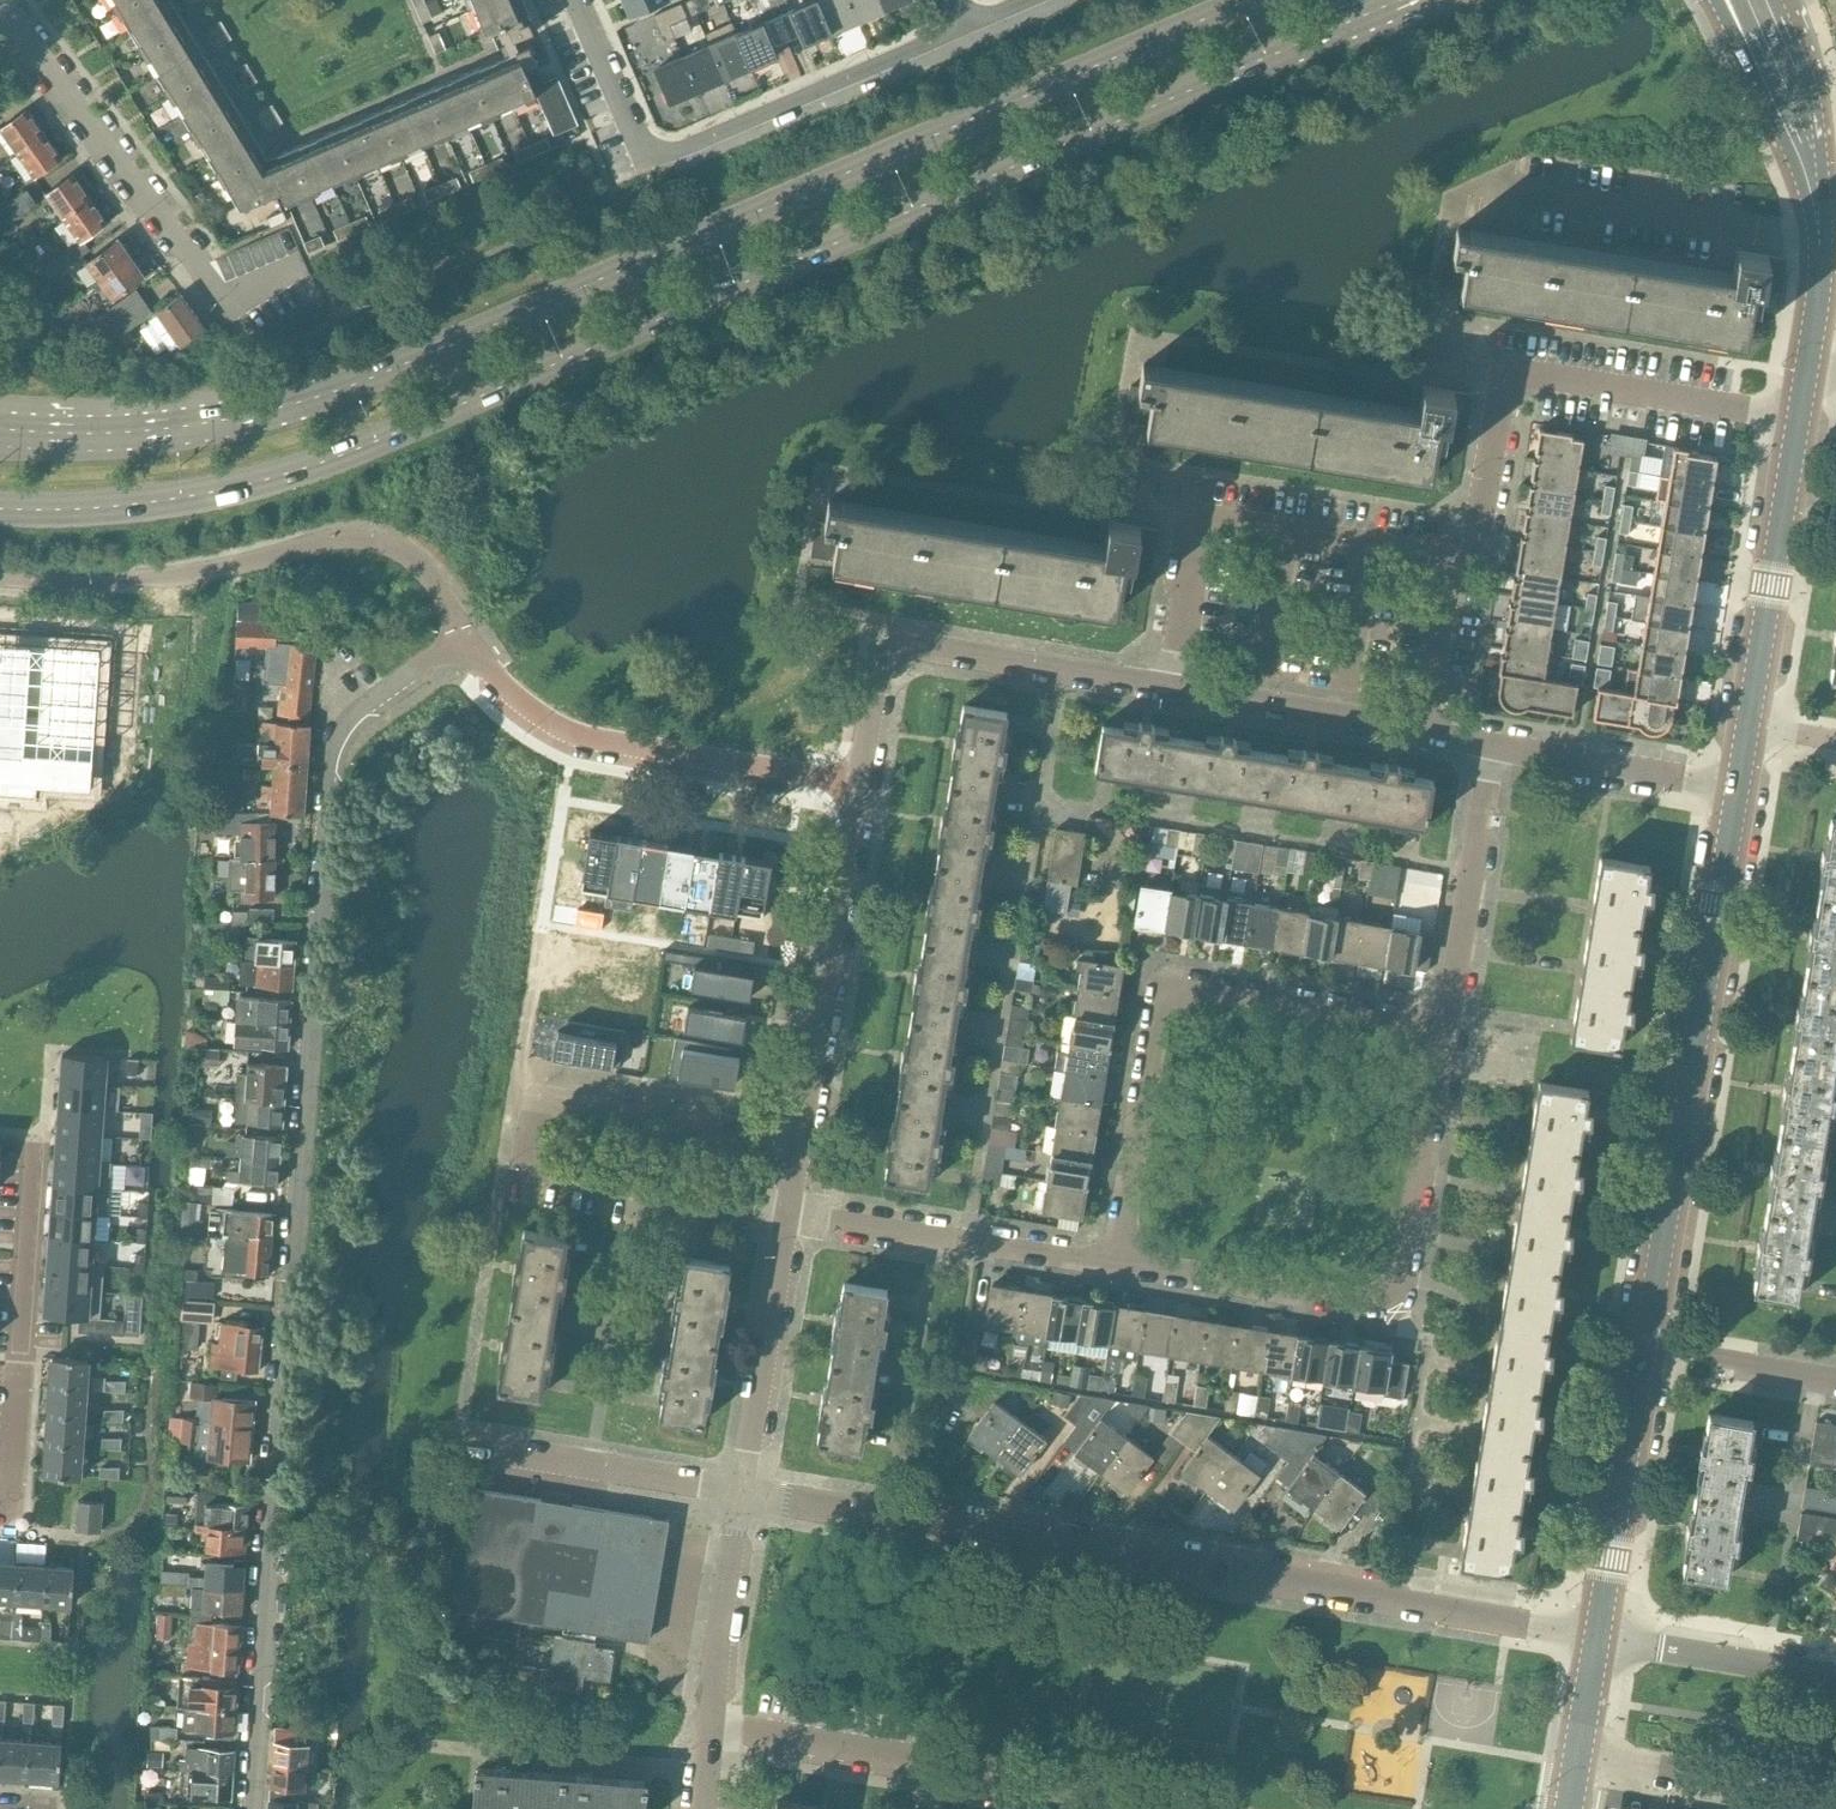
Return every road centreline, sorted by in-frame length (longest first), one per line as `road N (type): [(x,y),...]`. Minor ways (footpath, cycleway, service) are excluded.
road 1 (secondary): [(0,508),(81,510),(196,497),(327,461),(1399,0)]
road 2 (secondary): [(1245,0),(325,395),(150,431),(0,429)]
road 3 (residential): [(250,1808),(333,751),(360,710),(466,641)]
road 4 (residential): [(1598,1637),(743,1491)]
road 5 (residential): [(787,1208),(509,1163),(521,1080),(801,1127)]
road 6 (residential): [(1445,1031),(1161,984),(1114,1267)]
road 7 (tertiary): [(1650,1351),(1739,784)]
road 8 (residential): [(1114,1267),(1399,1312),(1445,1031)]
road 9 (residential): [(965,26),(646,164),(575,0)]
road 10 (residential): [(1449,556),(1476,534),(1505,372),(1797,419)]
road 11 (residential): [(302,265),(222,305),(0,11)]
road 12 (residential): [(857,796),(573,743),(533,720),(466,641)]
road 13 (residential): [(1166,692),(1196,514),(1449,556)]
road 14 (residential): [(1141,1808),(713,1726)]
road 15 (residential): [(0,1506),(12,1507),(39,1136)]
road 16 (tertiary): [(1805,365),(1819,238),(1803,113),(1762,13)]
road 17 (residential): [(801,1127),(857,796)]
road 18 (residential): [(1114,1267),(787,1208)]
road 19 (tertiary): [(1749,725),(1797,419)]
road 20 (tertiary): [(1598,1637),(1650,1351)]
road 21 (residential): [(1445,1031),(1489,745)]
road 22 (residential): [(743,1491),(459,1445)]
road 23 (residential): [(743,1491),(787,1208)]
road 24 (residential): [(1166,692),(884,648)]
road 25 (residential): [(1835,1796),(1579,1764)]
road 26 (residential): [(1418,733),(1166,692)]
road 27 (residential): [(1739,784),(1489,745)]
road 28 (tertiary): [(1835,1675),(1598,1637)]
road 29 (residential): [(713,1726),(743,1491)]
road 30 (residential): [(1835,1381),(1650,1351)]
road 31 (residential): [(1418,733),(1449,556)]
road 32 (residential): [(857,796),(884,648)]
road 33 (unclassified): [(141,579),(0,578)]
road 34 (tertiary): [(1579,1764),(1598,1637)]

